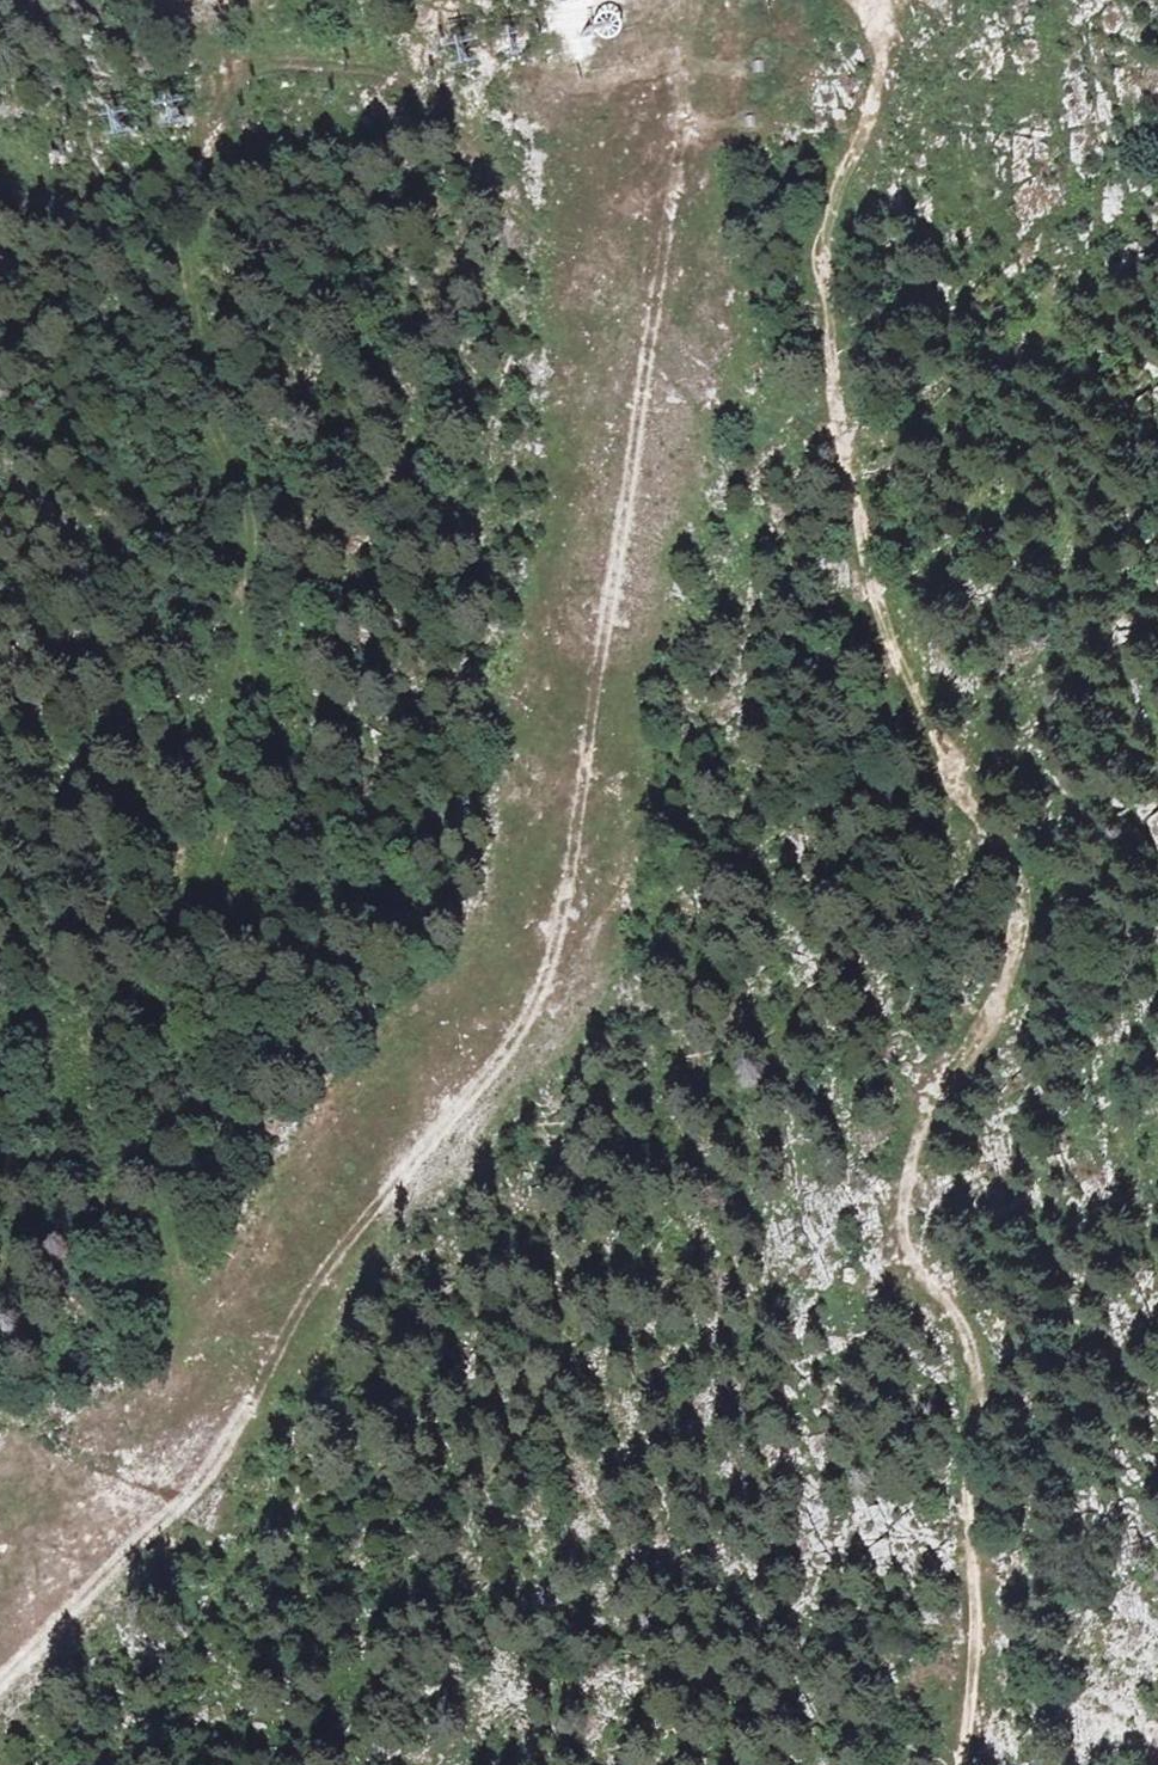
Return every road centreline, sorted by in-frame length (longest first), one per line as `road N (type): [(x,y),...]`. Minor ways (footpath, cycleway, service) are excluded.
road 1 (track): [(0,1678),(250,1417),(285,1332),(330,1262),(411,1152),(501,1055),(534,1000),(567,882),(663,263),(685,0)]
road 2 (track): [(965,1764),(980,1617),(968,1419),(903,1253),(907,1172),(984,1020),(953,782),(864,542),(833,427),(830,317),(847,171),(883,66),(879,18)]

